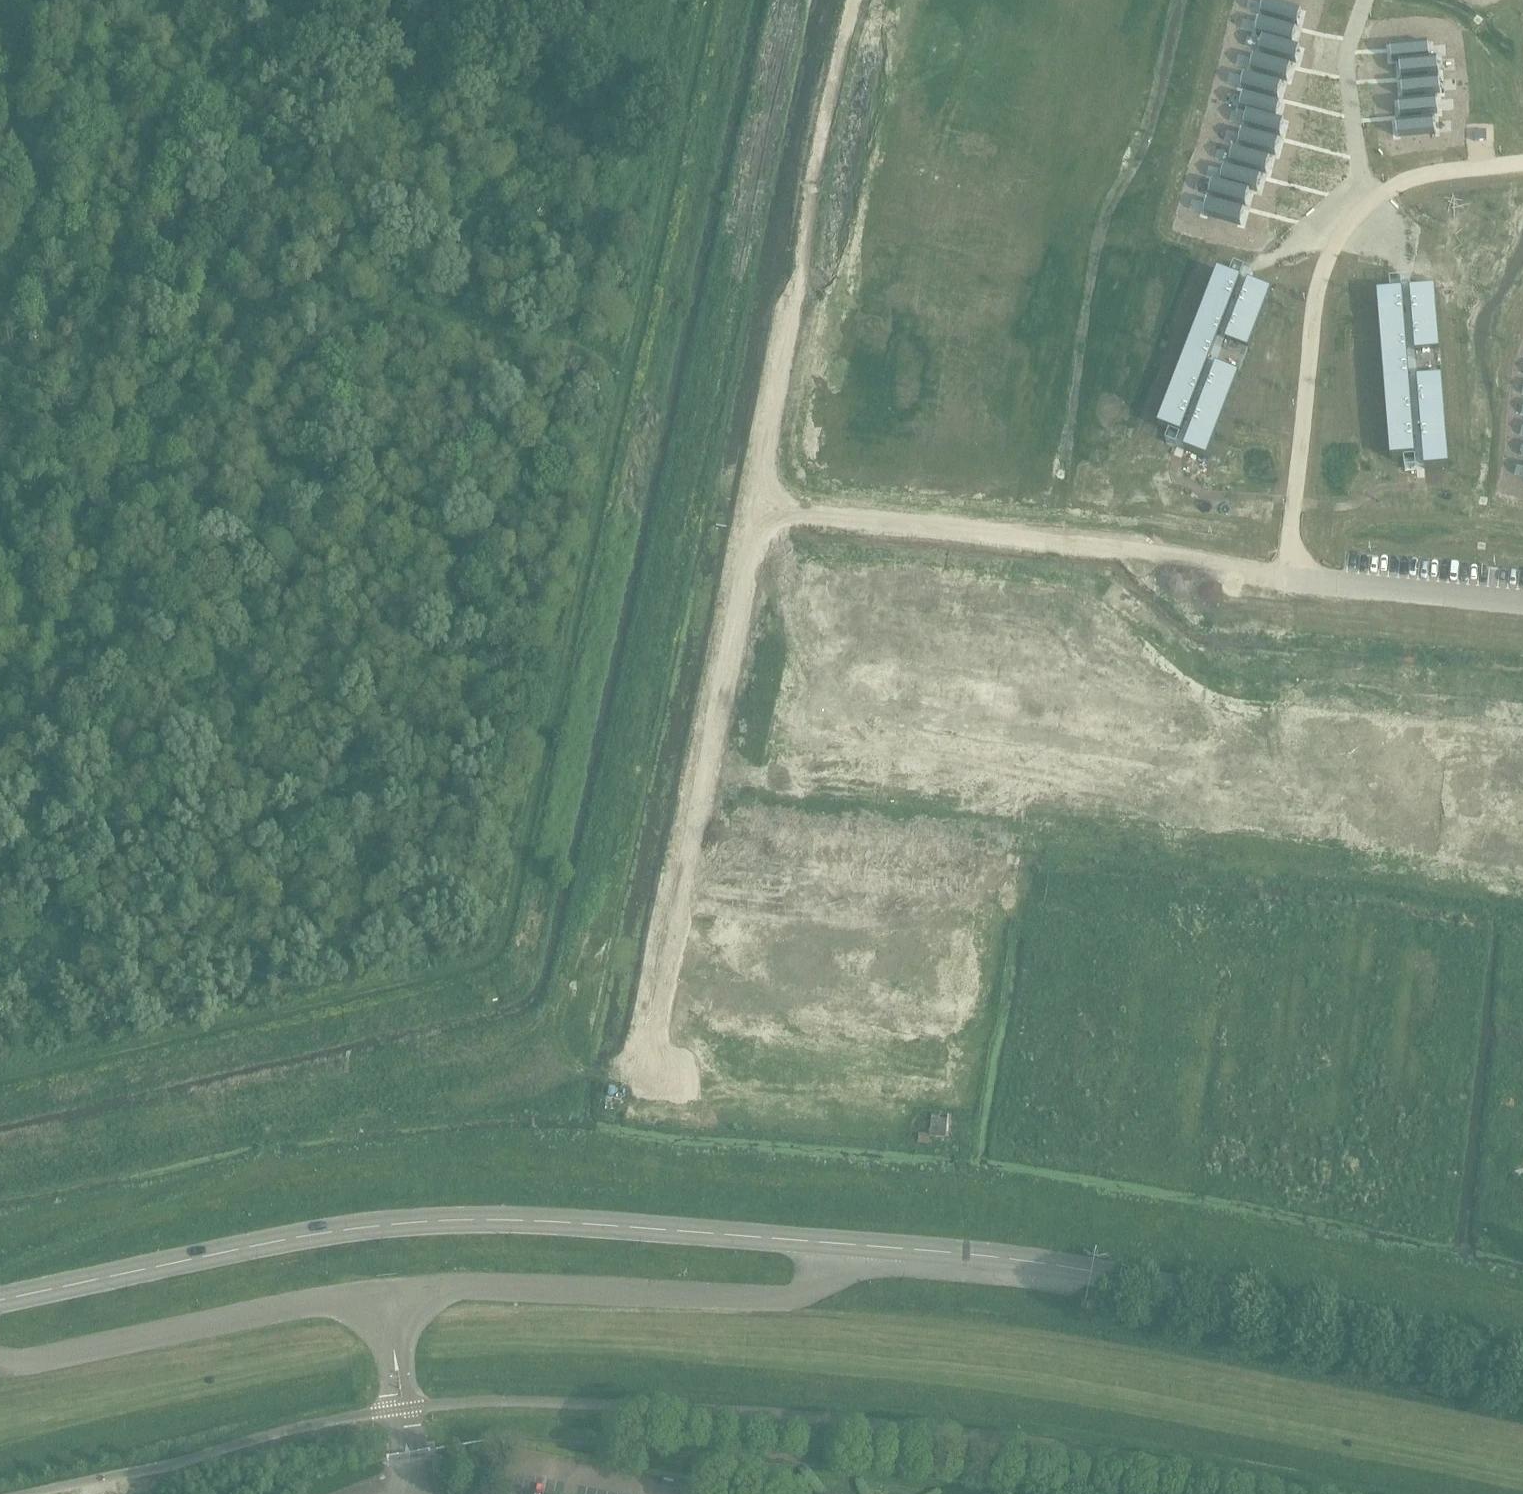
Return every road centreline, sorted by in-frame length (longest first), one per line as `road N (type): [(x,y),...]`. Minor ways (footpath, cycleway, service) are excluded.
road 1 (residential): [(865,0),(761,512),(1522,602)]
road 2 (unclassified): [(0,1362),(384,1292),(477,1288),(782,1299),(804,1294),(818,1280),(831,1244)]
road 3 (tertiary): [(0,1300),(391,1223),(490,1219),(831,1244)]
road 4 (tertiary): [(1522,1358),(1061,1265),(831,1244)]

